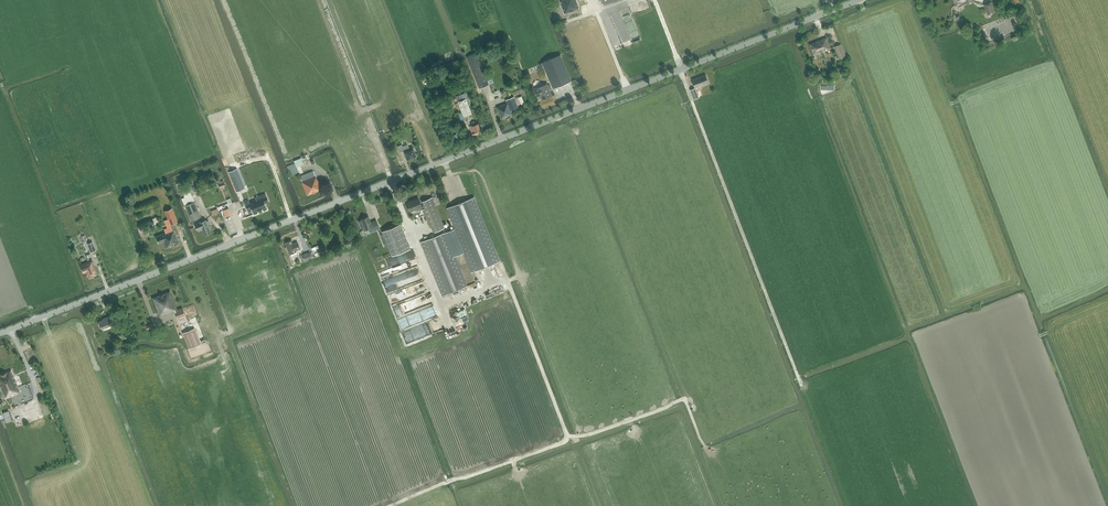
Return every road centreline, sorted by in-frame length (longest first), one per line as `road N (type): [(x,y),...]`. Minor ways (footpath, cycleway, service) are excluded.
road 1 (tertiary): [(0,333),(860,0)]
road 2 (track): [(848,505),(685,82)]
road 3 (track): [(593,124),(549,145),(536,240),(520,276),(507,281),(567,436)]

